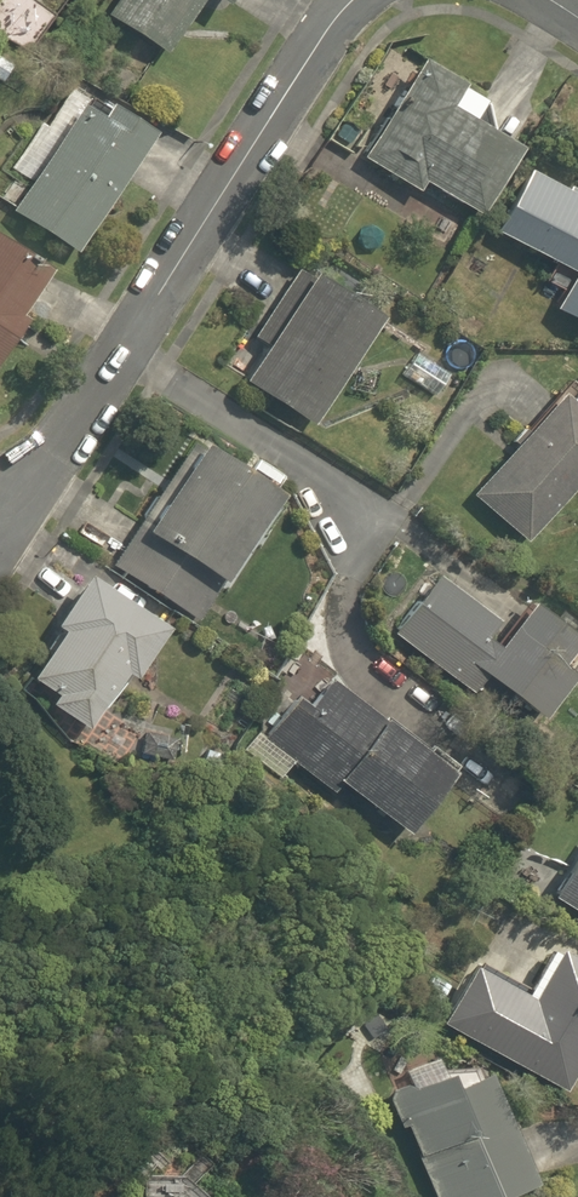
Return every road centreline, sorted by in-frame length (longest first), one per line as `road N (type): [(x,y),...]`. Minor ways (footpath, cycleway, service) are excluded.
road 1 (residential): [(0,508),(36,481),(323,35),(354,0)]

